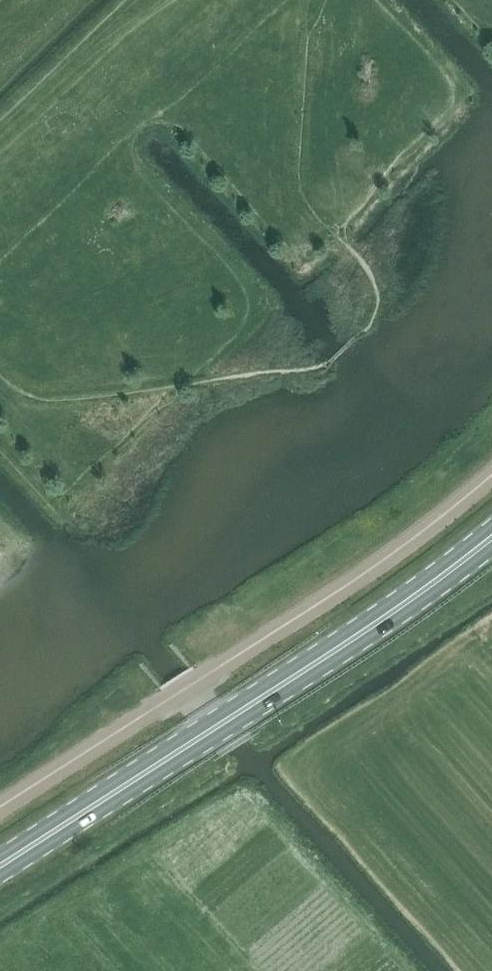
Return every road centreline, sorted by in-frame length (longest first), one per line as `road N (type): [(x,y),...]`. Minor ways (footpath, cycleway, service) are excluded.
road 1 (unclassified): [(491,474),(352,581),(0,806)]
road 2 (primary): [(0,867),(469,557)]

